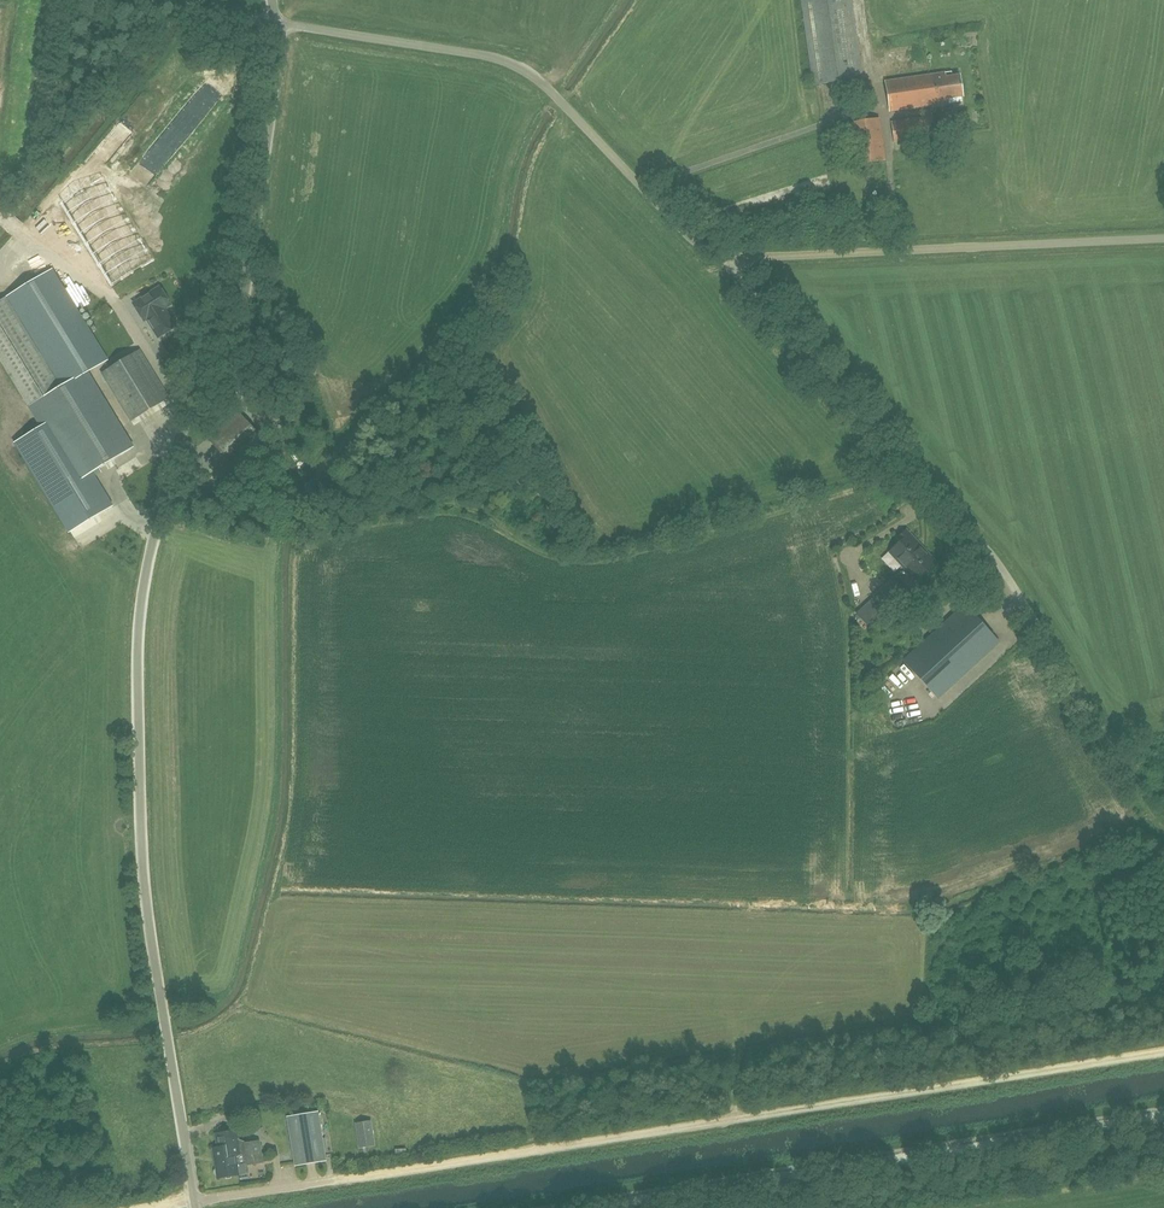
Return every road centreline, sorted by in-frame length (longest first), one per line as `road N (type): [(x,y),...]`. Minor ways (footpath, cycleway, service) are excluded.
road 1 (unclassified): [(195,1202),(147,934),(137,644),(175,450),(245,291),(277,25)]
road 2 (track): [(335,1181),(1163,1050)]
road 3 (track): [(1104,747),(1004,575),(744,286),(734,260)]
road 4 (track): [(587,1207),(1163,1116)]
road 5 (unclassified): [(734,260),(691,239),(521,70),(493,59),(277,25)]
road 6 (unclassified): [(734,260),(1163,239)]
road 7 (track): [(0,209),(36,154),(51,0)]
road 8 (unclassified): [(195,1202),(335,1181)]
road 9 (unclassified): [(277,25),(151,0)]

